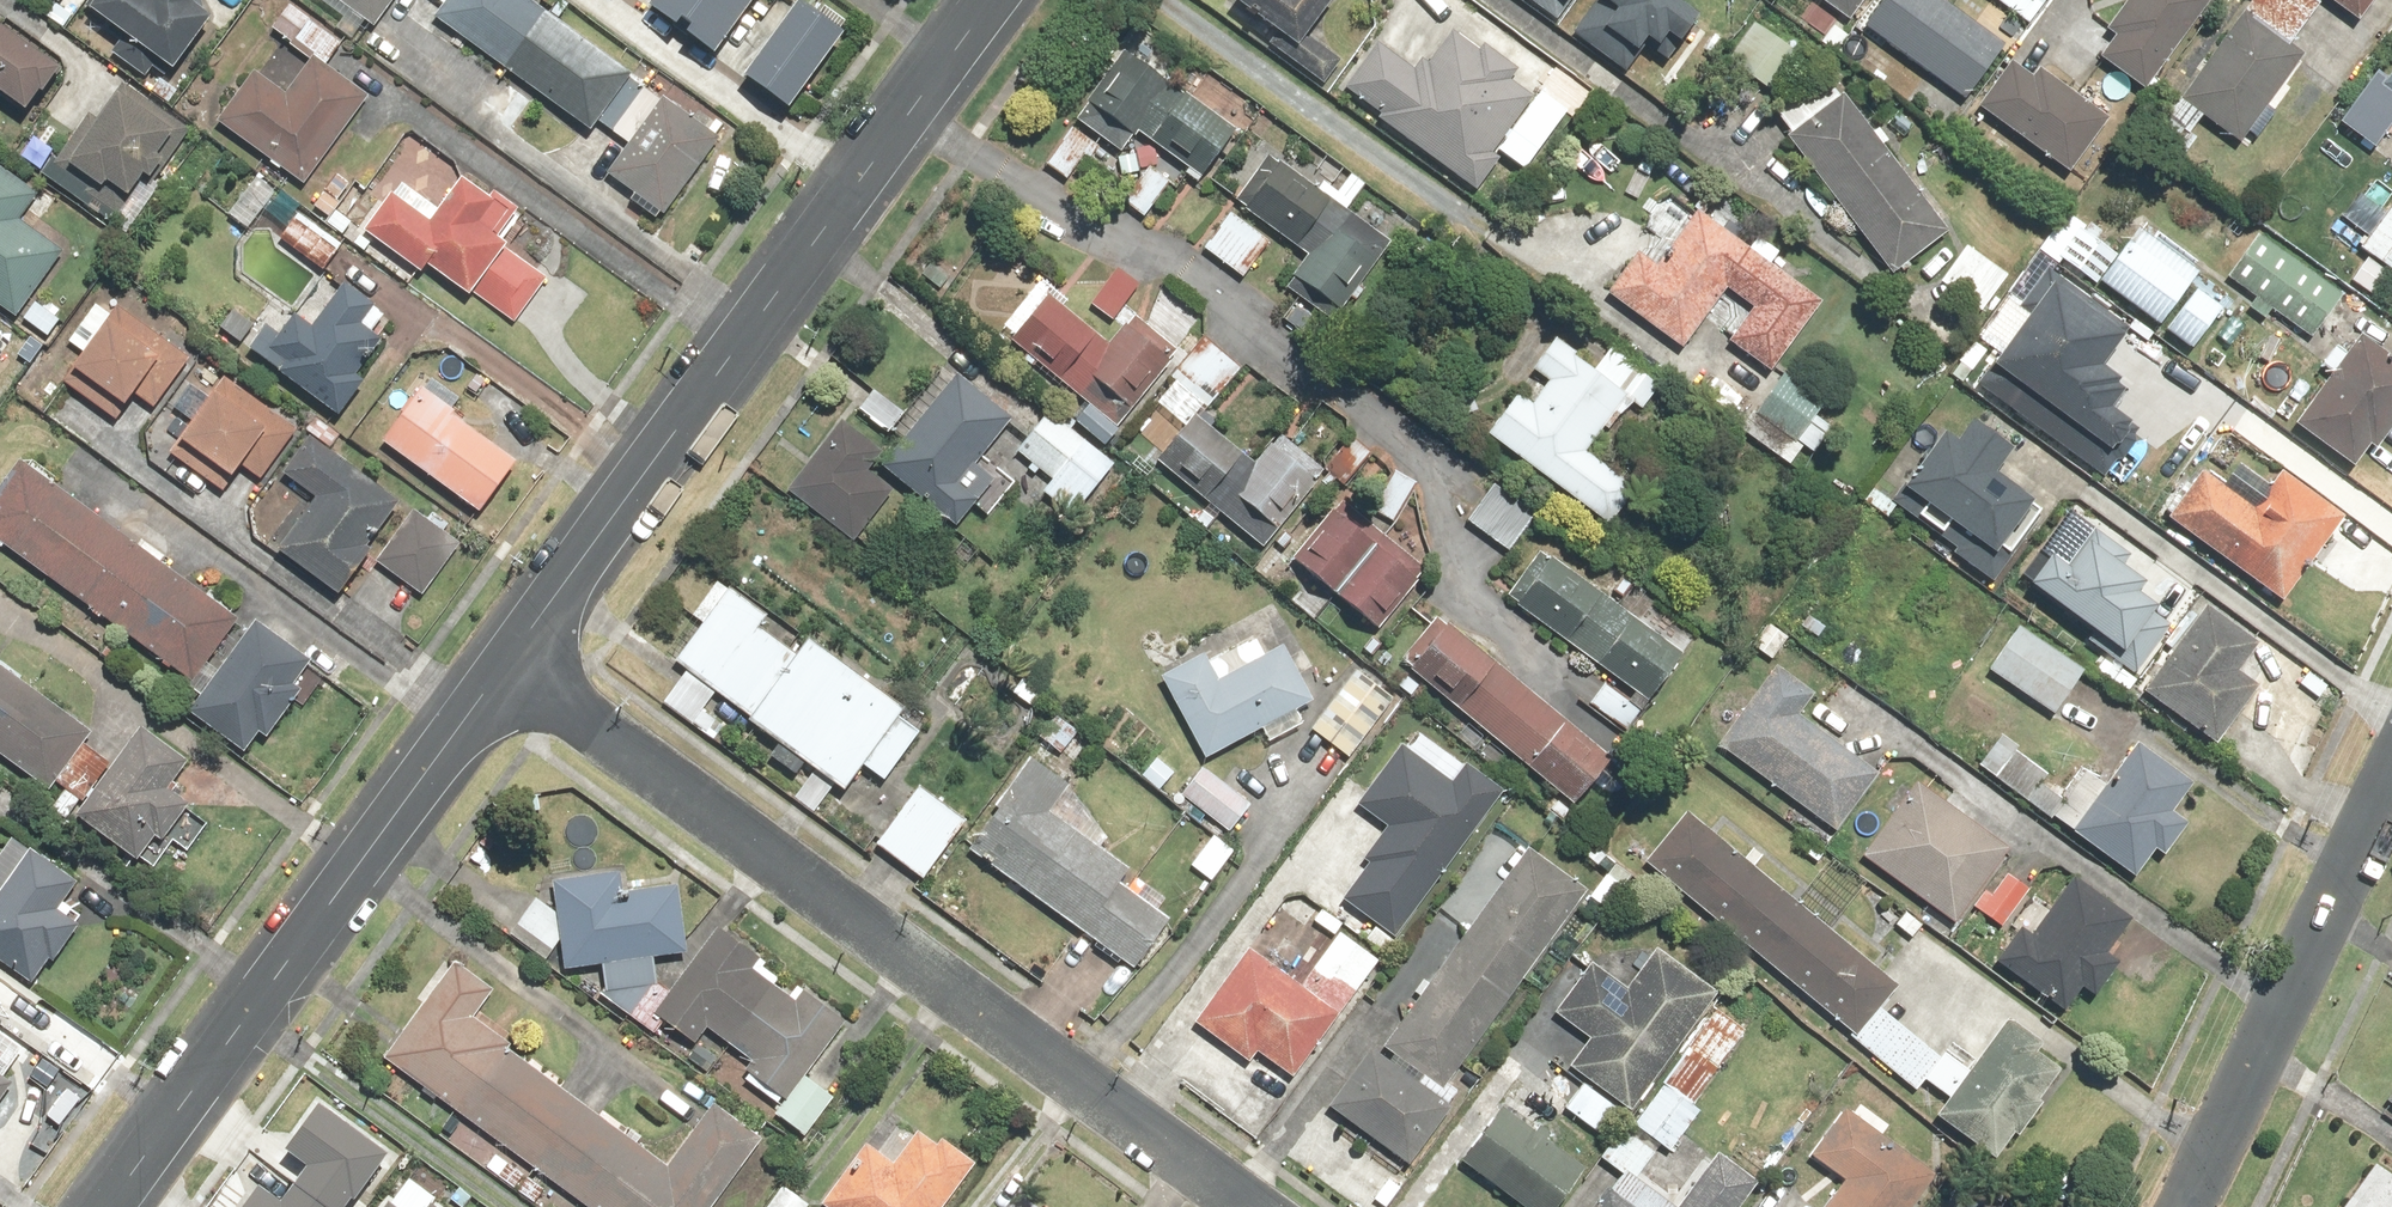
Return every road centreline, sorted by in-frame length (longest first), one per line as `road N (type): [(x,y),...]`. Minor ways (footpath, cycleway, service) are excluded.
road 1 (residential): [(1252,1206),(508,663)]
road 2 (residential): [(508,663),(112,1206)]
road 3 (residential): [(851,186),(508,663)]
road 4 (residential): [(2181,1206),(2391,779)]
road 5 (residential): [(597,0),(851,186)]
road 6 (residential): [(989,0),(851,186)]

